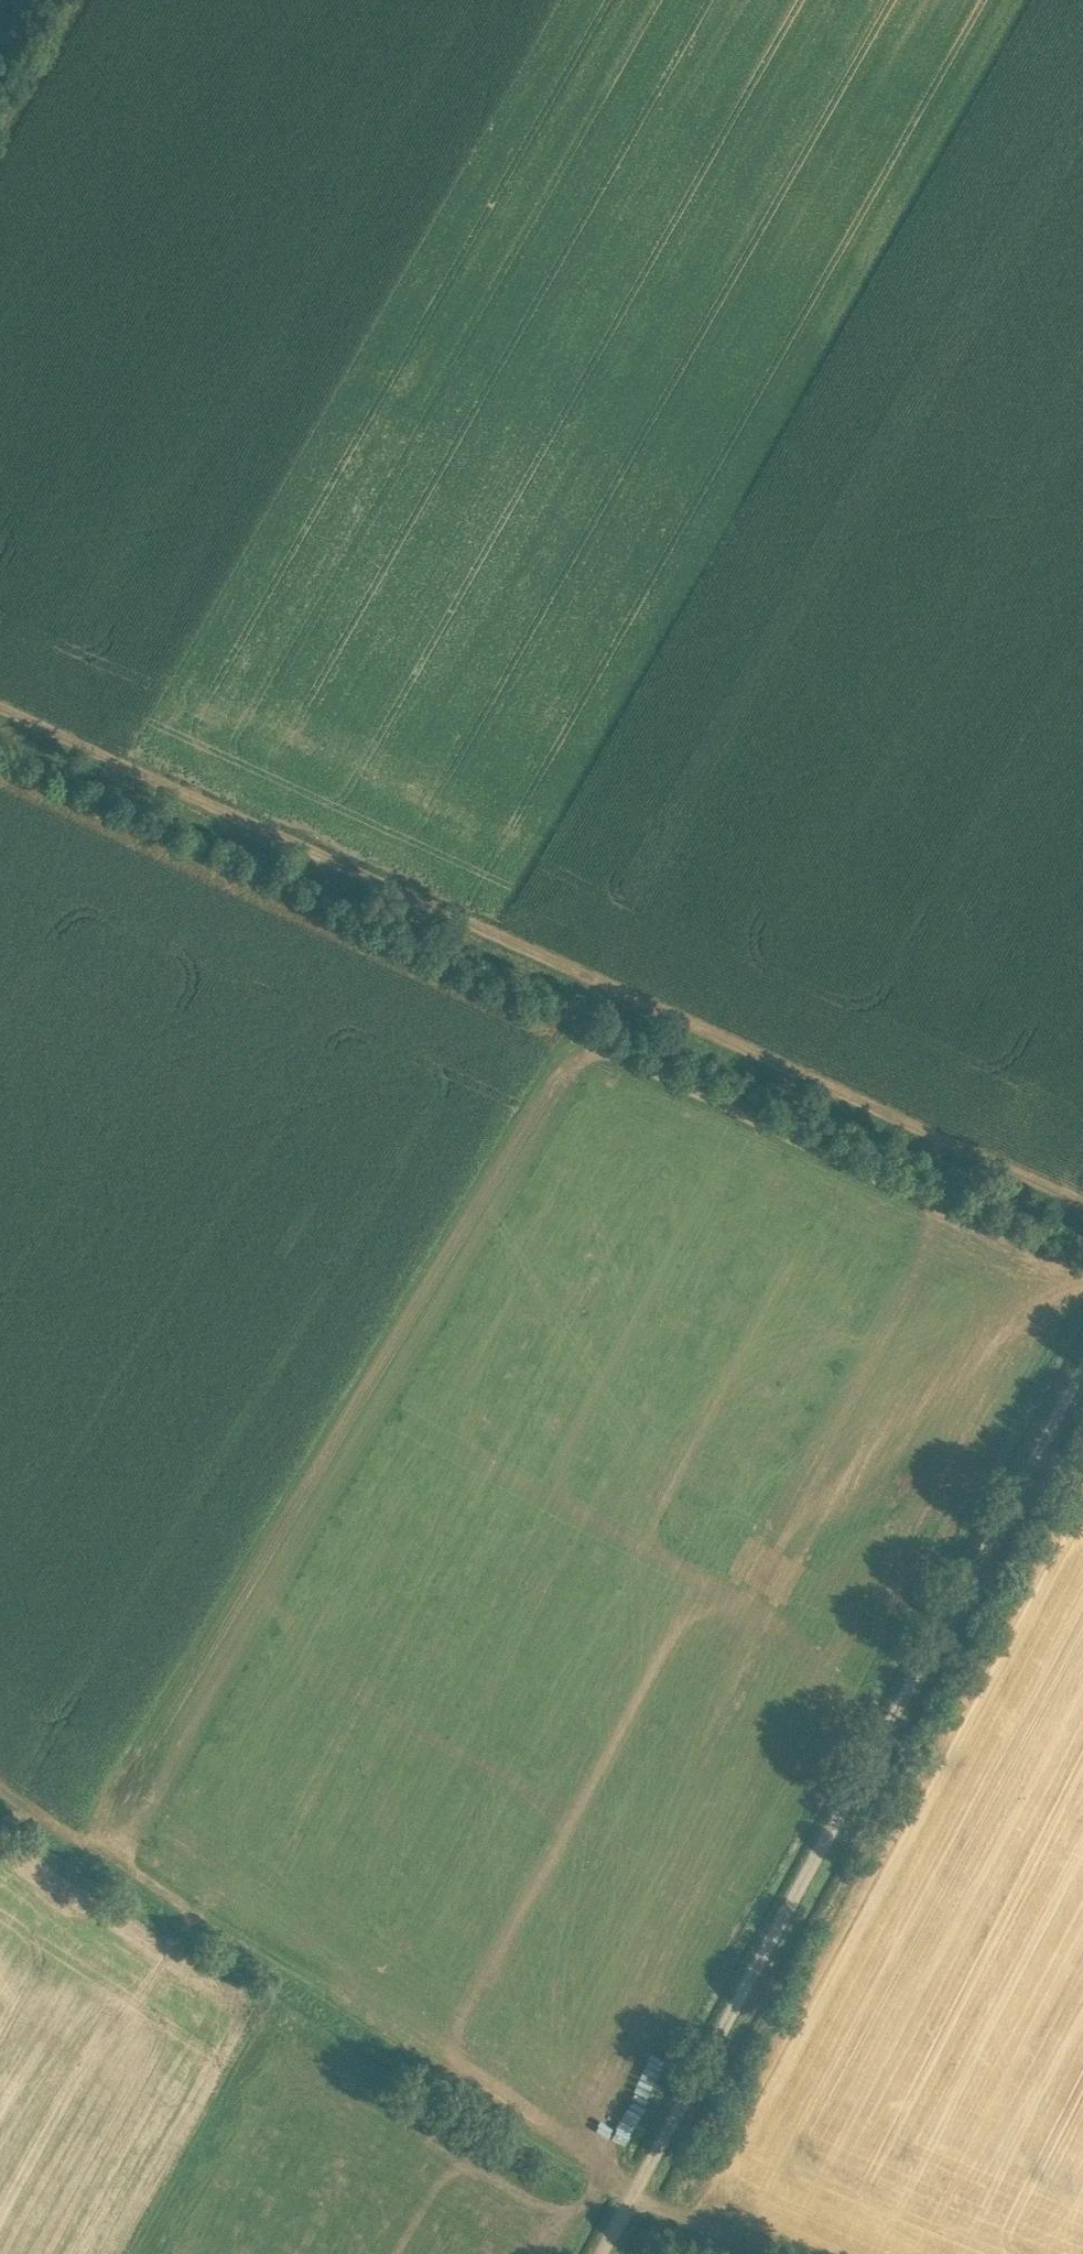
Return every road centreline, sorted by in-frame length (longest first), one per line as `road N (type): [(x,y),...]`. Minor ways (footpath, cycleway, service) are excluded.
road 1 (track): [(1082,1382),(568,2253)]

